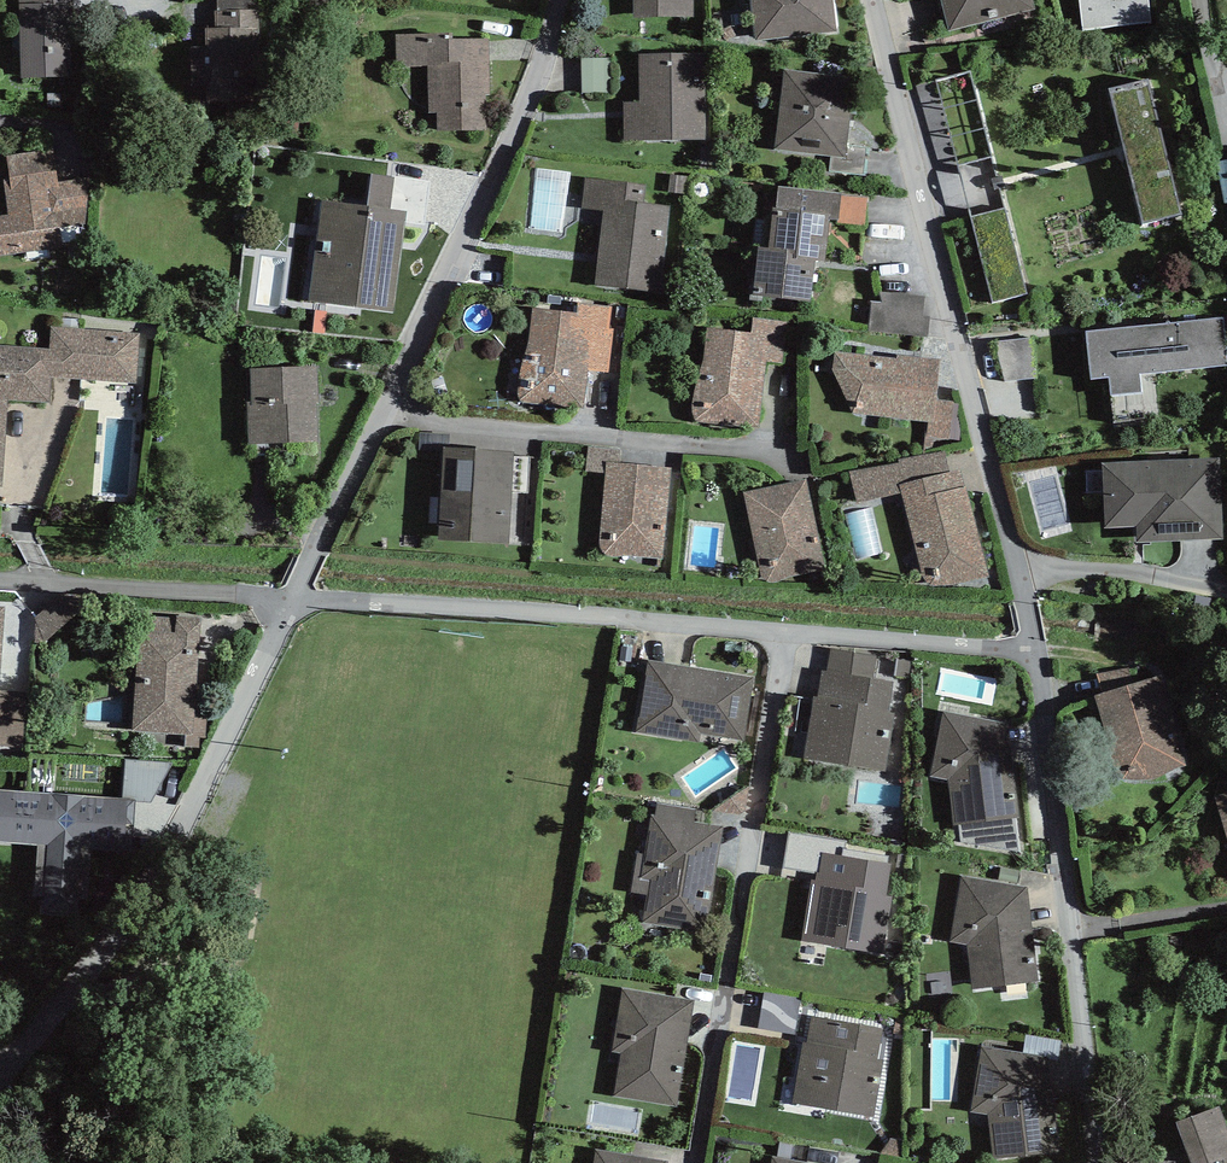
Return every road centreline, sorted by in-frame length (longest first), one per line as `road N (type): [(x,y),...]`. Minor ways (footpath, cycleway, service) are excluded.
road 1 (residential): [(1035,655),(874,0)]
road 2 (residential): [(559,0),(519,120),(295,599)]
road 3 (residential): [(295,599),(192,813),(126,923),(0,1076)]
road 4 (residential): [(786,632),(701,1162)]
road 5 (residential): [(1099,1162),(1035,655)]
road 6 (residential): [(786,632),(295,599)]
road 7 (residential): [(295,599),(0,582)]
road 8 (residential): [(1035,655),(786,632)]

